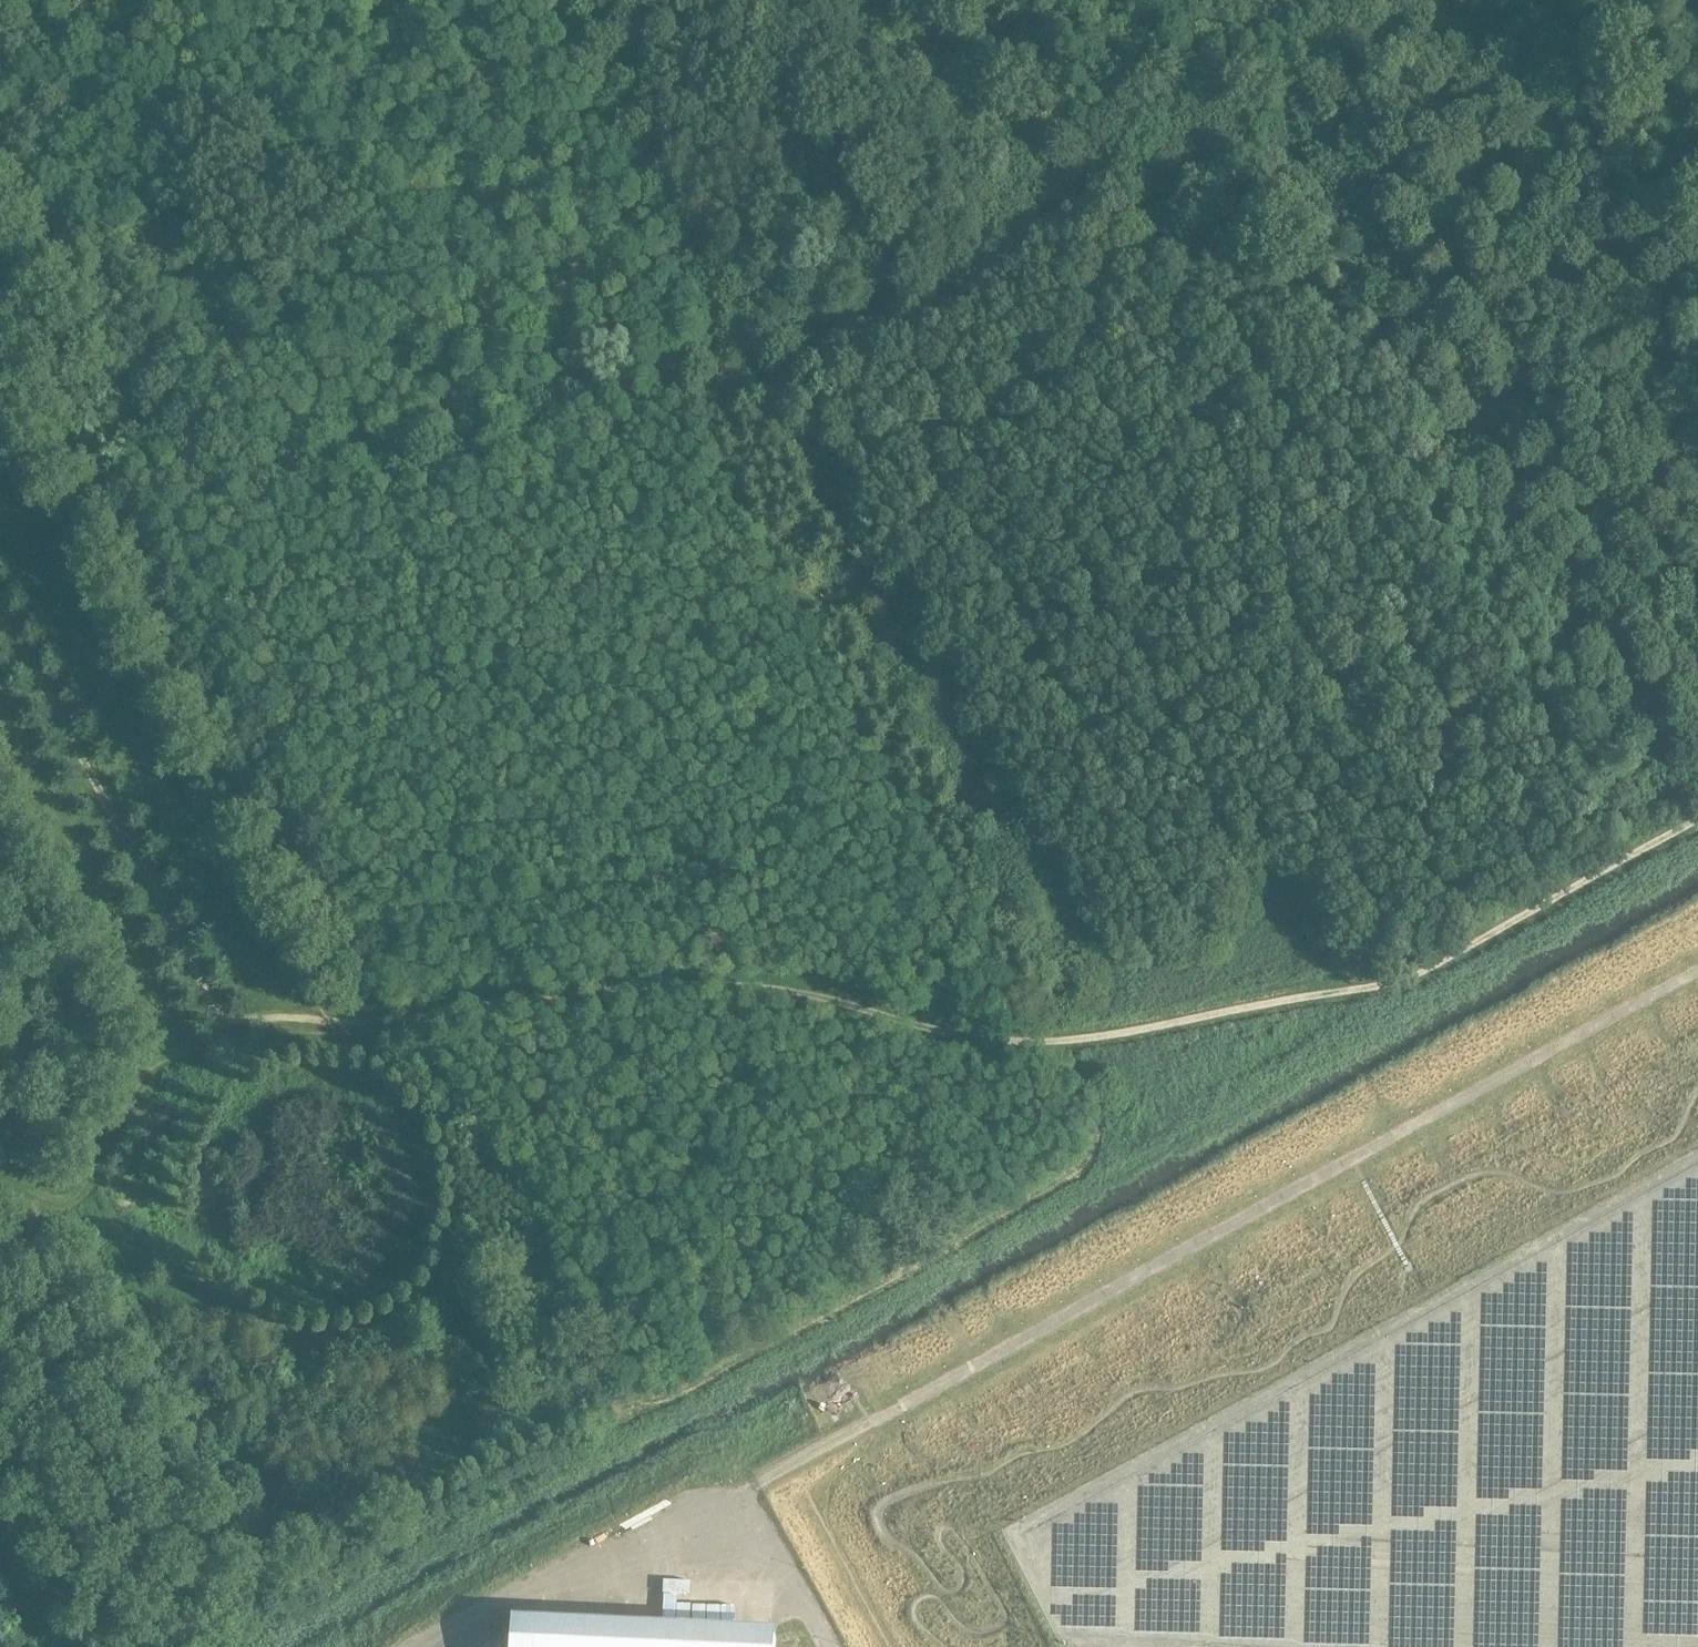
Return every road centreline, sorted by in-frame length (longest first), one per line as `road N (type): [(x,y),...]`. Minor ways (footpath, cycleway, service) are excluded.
road 1 (track): [(1697,809),(1387,984),(1100,1034),(995,1041),(802,991),(741,984),(601,985),(387,1022),(277,1011),(225,1025),(0,613)]

